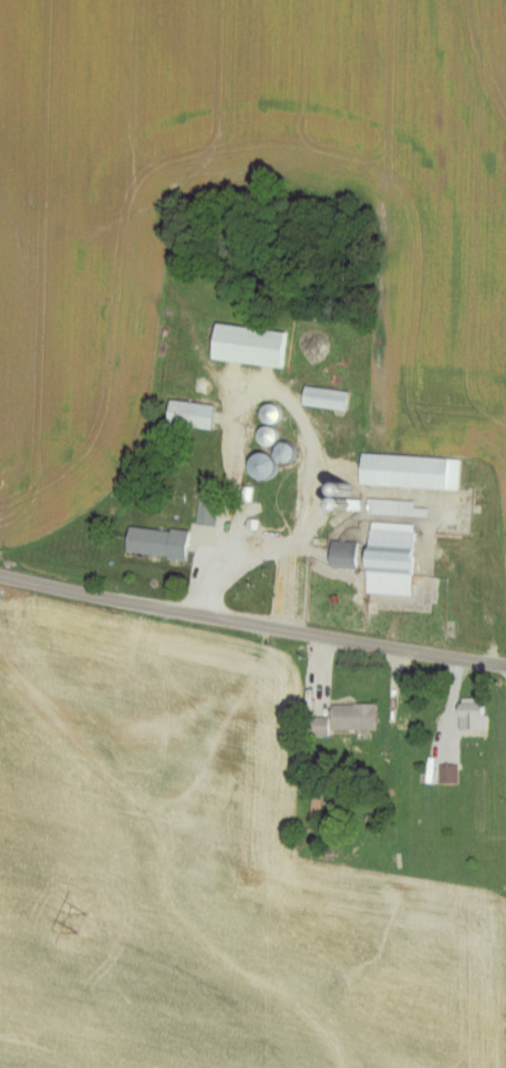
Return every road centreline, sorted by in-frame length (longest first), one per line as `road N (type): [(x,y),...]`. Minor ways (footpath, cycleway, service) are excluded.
road 1 (residential): [(505,662),(0,572)]

